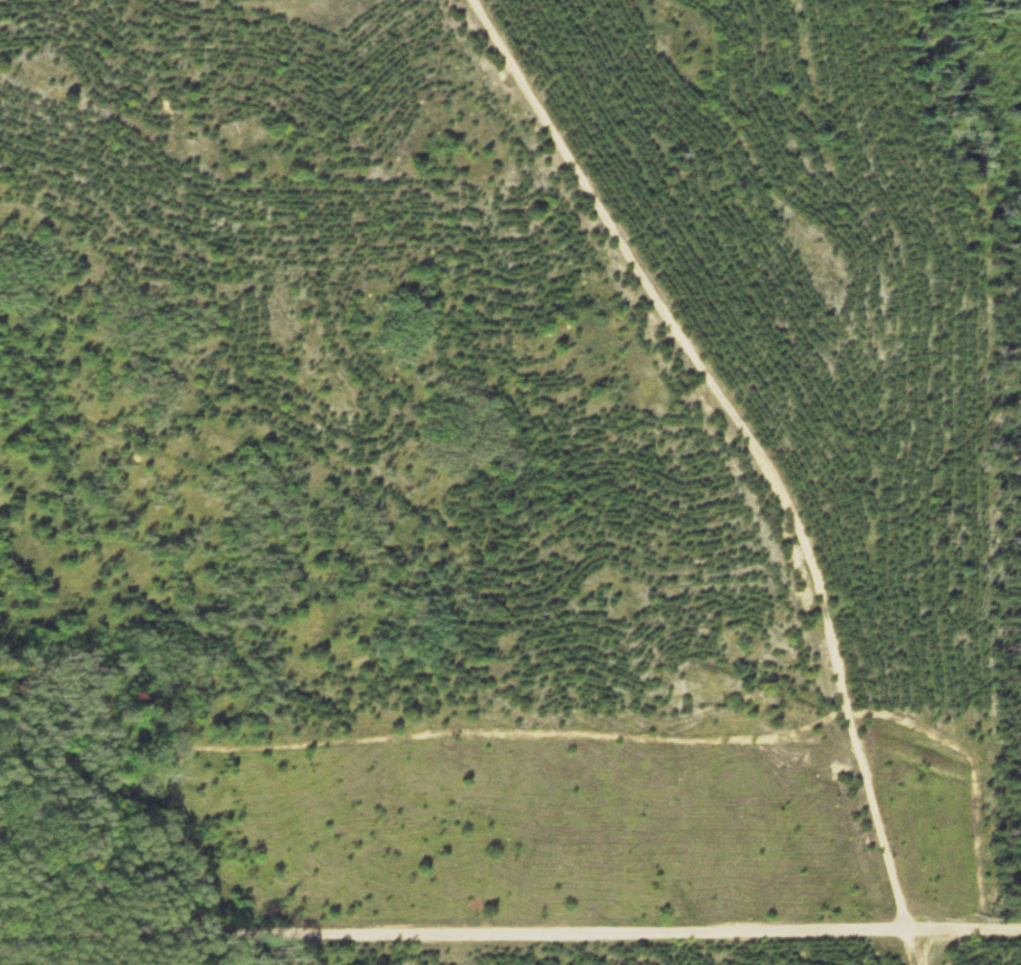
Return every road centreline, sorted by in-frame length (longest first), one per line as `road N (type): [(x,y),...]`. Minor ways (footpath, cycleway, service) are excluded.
road 1 (track): [(918,964),(826,631),(790,531),(702,363),(474,0)]
road 2 (track): [(1020,925),(0,933)]

